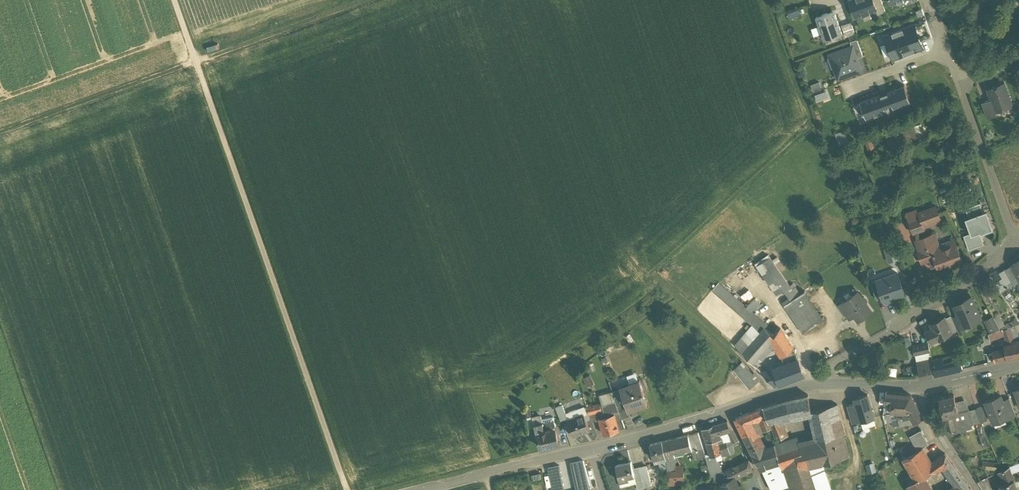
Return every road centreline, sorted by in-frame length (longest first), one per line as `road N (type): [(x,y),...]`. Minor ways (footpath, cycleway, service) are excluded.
road 1 (track): [(178,0),(347,489)]
road 2 (track): [(387,0),(0,139)]
road 3 (residential): [(805,387),(1017,243)]
road 4 (tertiary): [(1018,366),(913,387),(805,387)]
road 5 (tertiary): [(593,451),(428,489)]
road 6 (residential): [(1017,243),(960,84)]
road 7 (track): [(666,283),(774,396)]
road 8 (tertiary): [(728,411),(593,451)]

